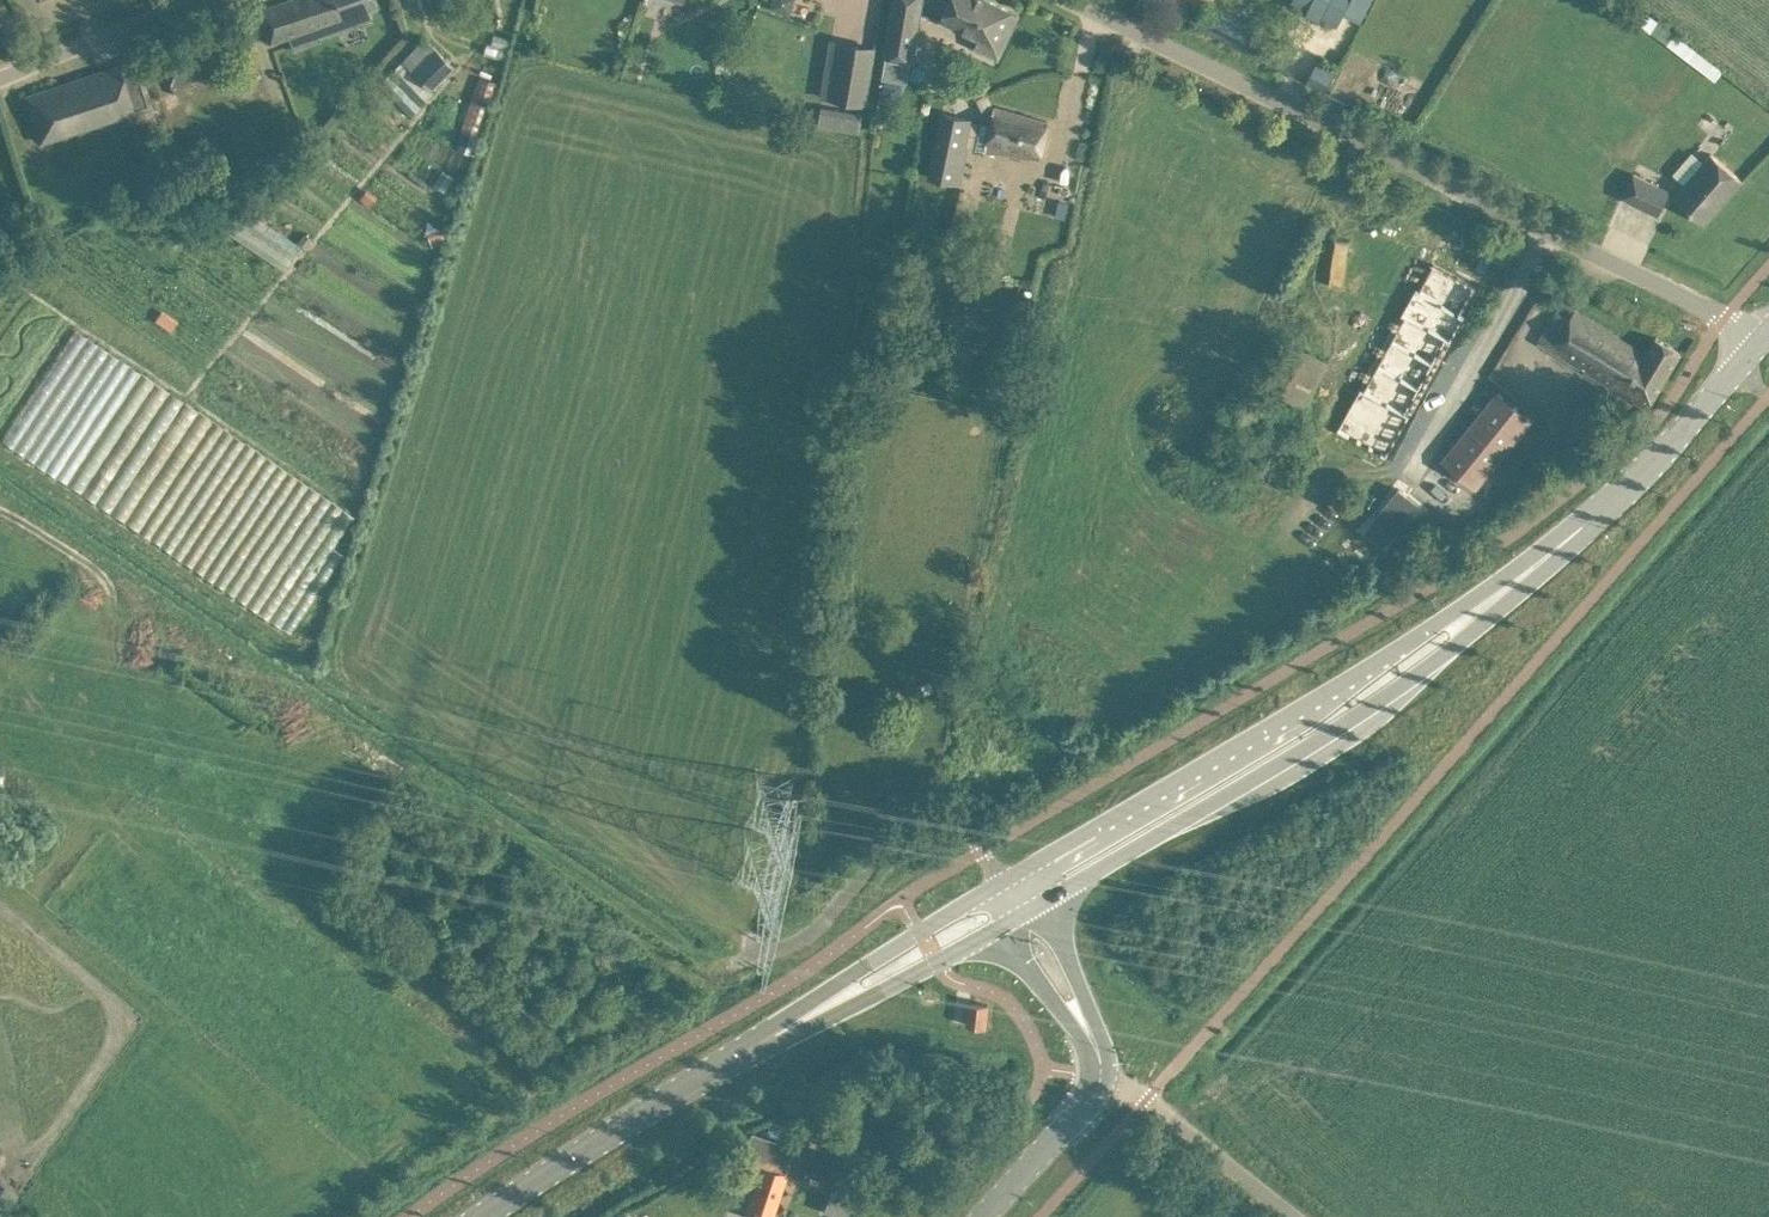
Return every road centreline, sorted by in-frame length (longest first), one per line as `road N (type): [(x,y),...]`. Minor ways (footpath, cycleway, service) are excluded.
road 1 (unclassified): [(1768,328),(1095,12)]
road 2 (secondary): [(1492,600),(1010,879)]
road 3 (secondary): [(1042,904),(1405,680),(1492,600)]
road 4 (secondary): [(1492,600),(1680,439),(1768,340)]
road 5 (secondary): [(472,1216),(778,1031)]
road 6 (secondary): [(1010,879),(859,968),(778,1031)]
road 7 (secondary): [(778,1031),(1008,921)]
road 8 (unclassified): [(0,85),(233,0)]
road 9 (unclassified): [(1294,1216),(1144,1096),(1099,1080)]
road 10 (tertiary): [(982,1216),(1099,1080)]
road 11 (tertiary): [(1008,921),(1035,974),(1095,1043)]
road 12 (tertiary): [(1095,1043),(1042,904)]

